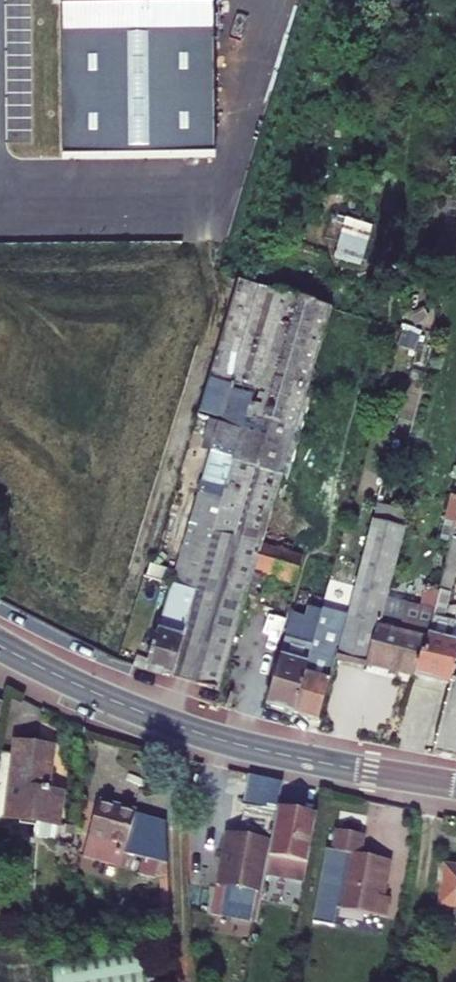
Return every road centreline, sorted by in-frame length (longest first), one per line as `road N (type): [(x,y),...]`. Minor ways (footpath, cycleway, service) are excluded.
road 1 (secondary): [(0,646),(198,733),(455,787)]

